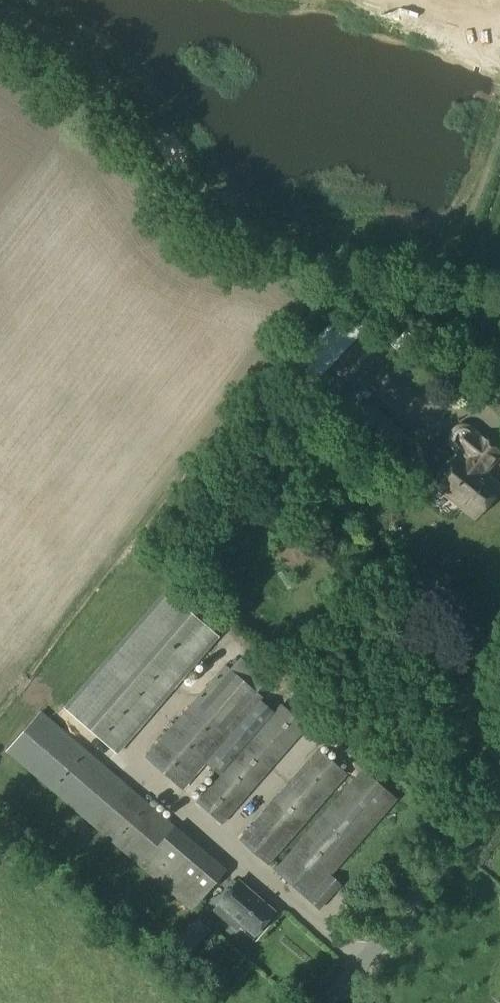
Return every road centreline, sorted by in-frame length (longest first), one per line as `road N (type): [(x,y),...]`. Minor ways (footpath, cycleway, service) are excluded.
road 1 (unclassified): [(328,1002),(499,801)]

